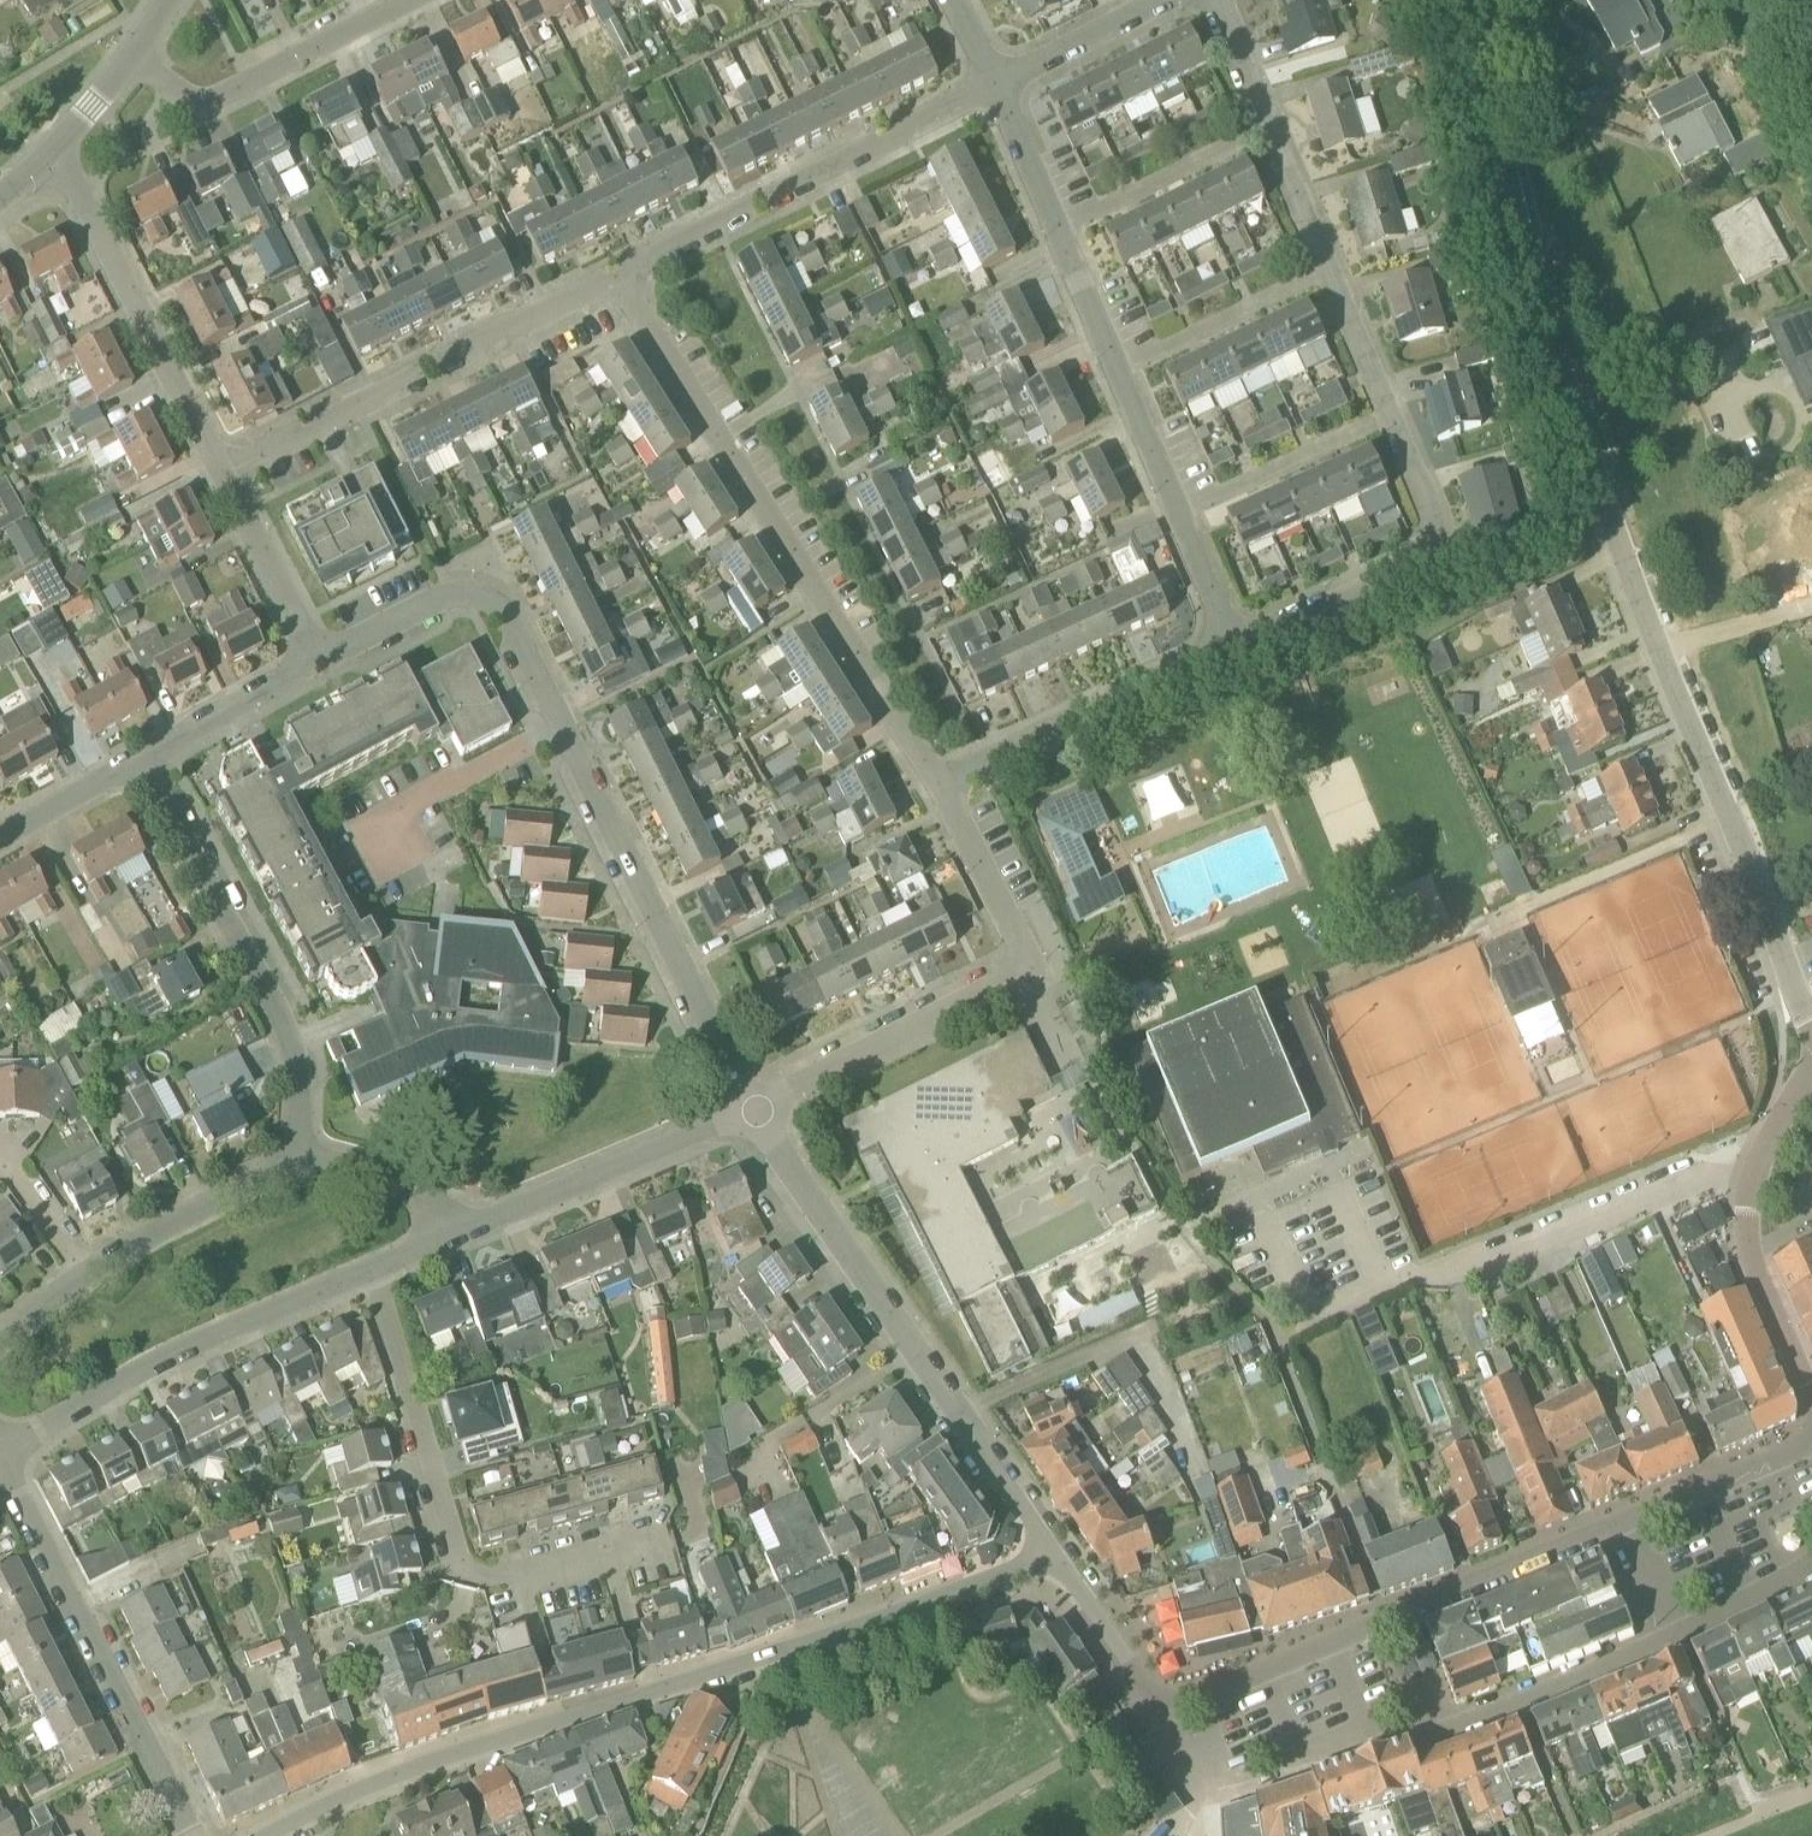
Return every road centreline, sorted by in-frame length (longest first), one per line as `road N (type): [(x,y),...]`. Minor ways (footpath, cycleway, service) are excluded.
road 1 (unclassified): [(1803,1071),(1803,1016),(1525,237),(1483,0)]
road 2 (residential): [(1236,649),(1412,569),(1436,524),(1216,0)]
road 3 (residential): [(1170,1712),(1811,1440)]
road 4 (residential): [(1236,649),(1000,81)]
road 5 (residential): [(942,784),(619,272)]
road 6 (residential): [(1053,1556),(757,1111)]
road 7 (residential): [(757,1111),(1032,969),(942,784)]
road 8 (residential): [(610,1554),(520,1578),(465,1572),(375,1268)]
road 9 (residential): [(221,463),(619,272)]
road 10 (residential): [(299,1161),(300,1079),(279,1008),(139,760)]
road 11 (residential): [(1423,1713),(1433,1736),(1681,1636),(1811,1571)]
road 12 (residential): [(757,1111),(563,724)]
road 13 (residential): [(648,1694),(1053,1556)]
road 14 (residential): [(619,272),(1000,81)]
road 15 (residential): [(0,1454),(168,1355),(375,1268)]
road 16 (residential): [(192,1835),(0,1467)]
road 17 (residential): [(273,1835),(446,1757),(648,1694)]
road 18 (residential): [(221,463),(57,149)]
road 19 (residential): [(441,1239),(757,1111)]
road 20 (unclassified): [(1811,1387),(1749,1220),(1763,1157),(1803,1071)]
road 21 (residential): [(942,784),(1236,649)]
road 22 (residential): [(411,0),(206,101),(136,54)]
road 23 (residential): [(563,724),(379,821),(404,867)]
road 24 (residential): [(87,1273),(299,1161)]
road 25 (residential): [(316,658),(221,463)]
road 26 (residential): [(139,760),(316,658)]
road 27 (residential): [(1170,1712),(1053,1556)]
road 28 (residential): [(441,1239),(420,1193),(360,1168),(299,1161)]
road 29 (residential): [(1000,81),(1152,0)]
road 30 (residential): [(316,658),(439,598),(473,592)]
road 31 (residential): [(563,724),(504,608),(473,592)]
road 32 (residential): [(0,831),(139,760)]
road 33 (residential): [(87,1273),(0,1155)]
road 34 (residential): [(648,1694),(610,1554)]
road 35 (residential): [(57,149),(136,54)]

